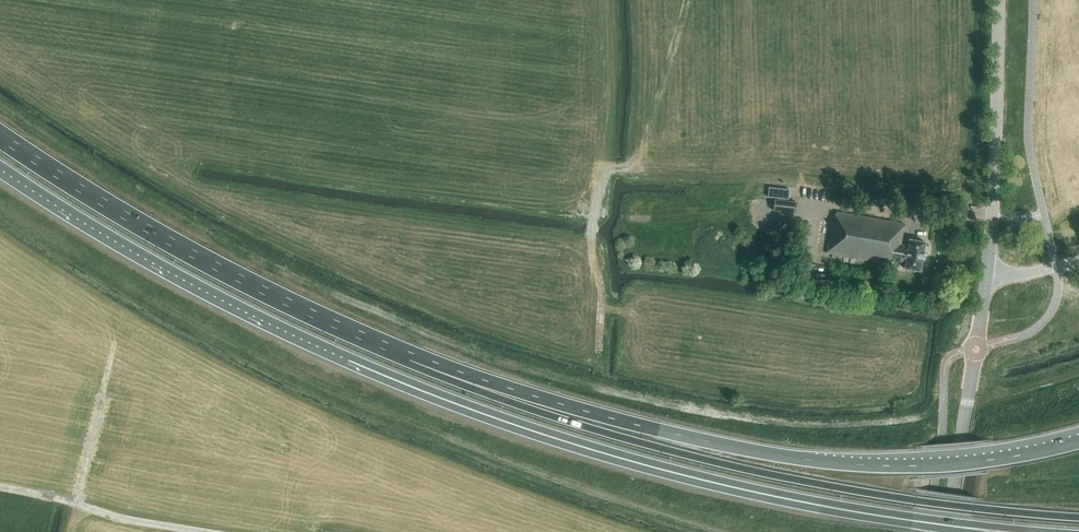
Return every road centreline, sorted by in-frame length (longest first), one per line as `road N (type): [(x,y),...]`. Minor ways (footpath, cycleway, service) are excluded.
road 1 (trunk): [(0,170),(181,280),(452,402),(706,481),(939,524)]
road 2 (trunk): [(1078,516),(752,471),(584,427),(410,363)]
road 3 (trunk): [(1078,442),(978,462),(829,463),(703,441),(410,363)]
road 4 (trunk): [(410,363),(134,223),(0,136)]
road 5 (track): [(599,348),(601,294),(592,249),(600,184),(610,171),(653,163),(669,123),(689,0)]
road 6 (tertiary): [(977,341),(994,182),(999,0)]
road 7 (track): [(0,486),(204,531)]
road 8 (tertiary): [(948,531),(974,357)]

